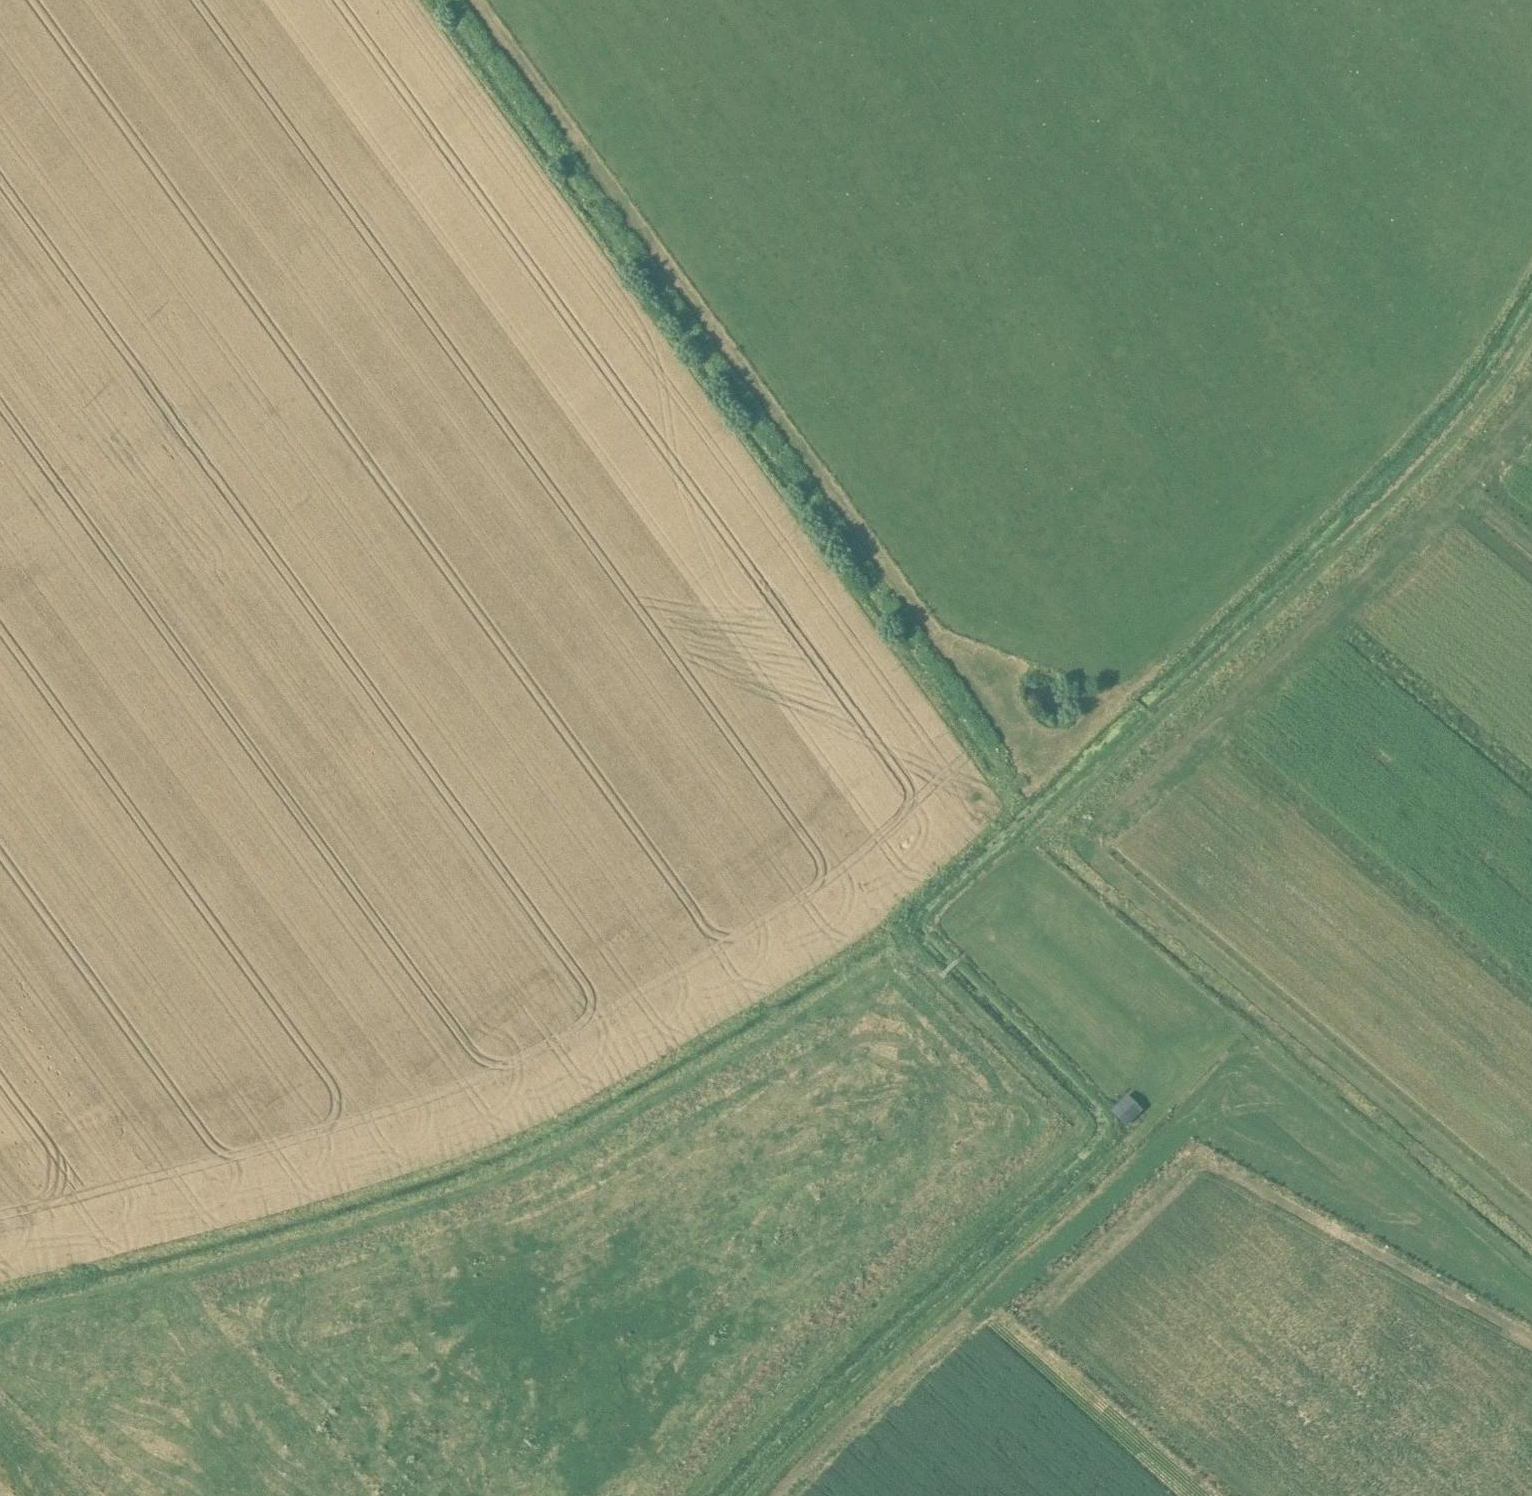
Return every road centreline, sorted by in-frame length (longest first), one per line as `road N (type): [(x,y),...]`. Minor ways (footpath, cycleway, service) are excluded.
road 1 (track): [(21,1308),(261,1258),(538,1140),(887,935),(935,982)]
road 2 (track): [(935,982),(1080,1129),(852,1325),(690,1495)]

